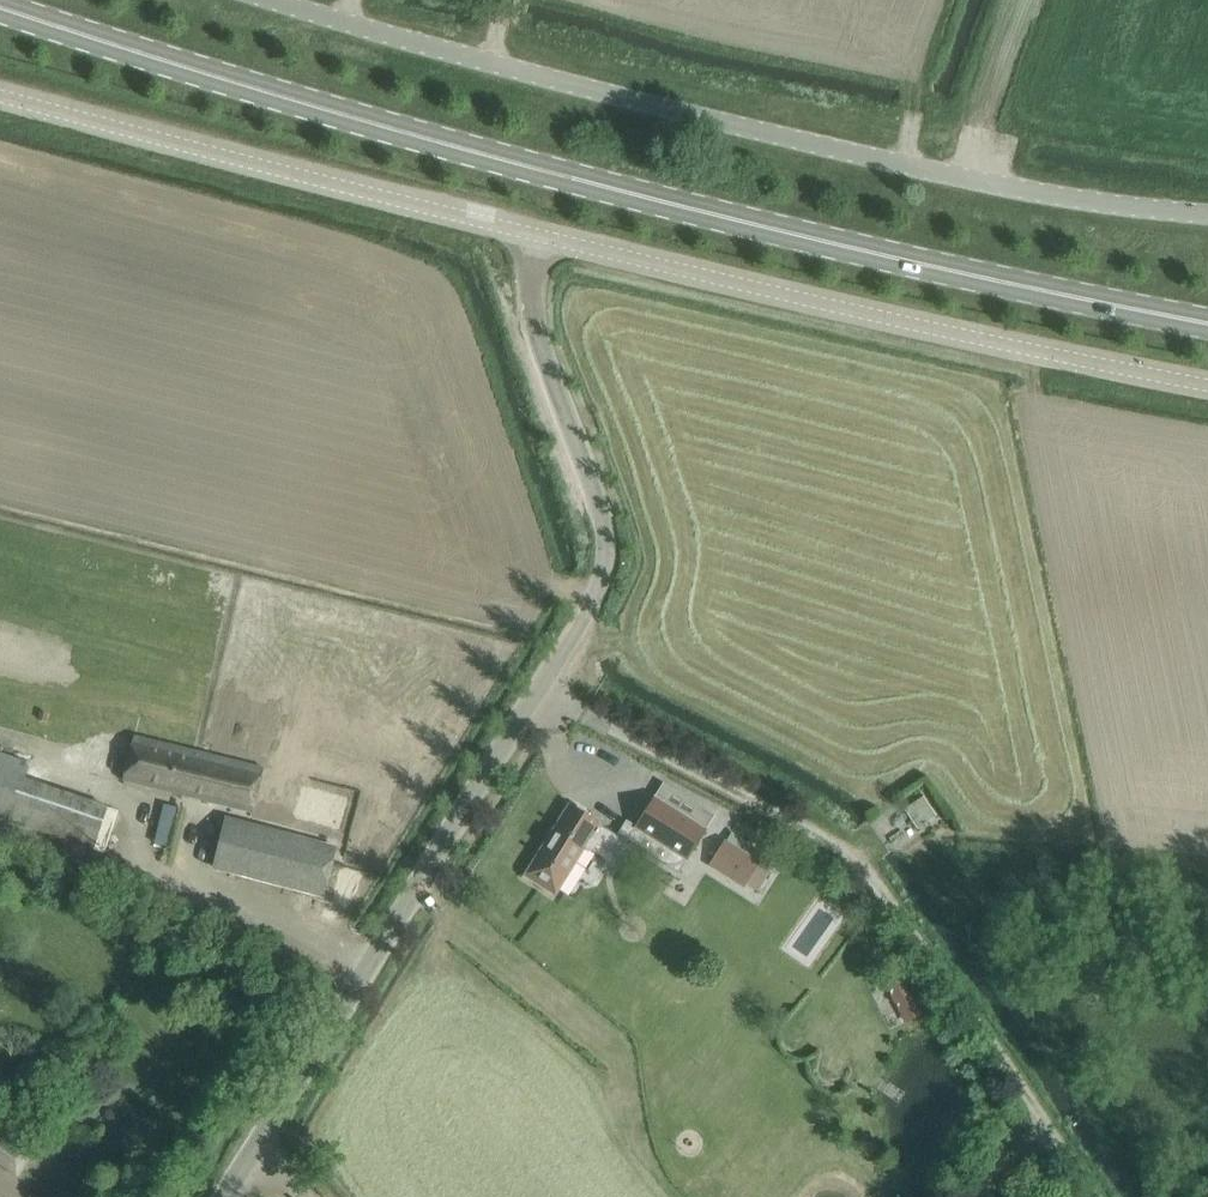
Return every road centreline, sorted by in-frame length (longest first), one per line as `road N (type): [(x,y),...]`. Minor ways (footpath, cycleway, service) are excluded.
road 1 (secondary): [(1207,322),(528,167),(0,5)]
road 2 (unclassified): [(225,1196),(599,588),(607,543),(601,504),(532,308),(543,231)]
road 3 (unclassified): [(1207,213),(1045,196),(814,144),(279,0)]
road 4 (unclassified): [(1207,382),(1029,350),(543,231)]
road 5 (unclassified): [(543,231),(0,96)]

